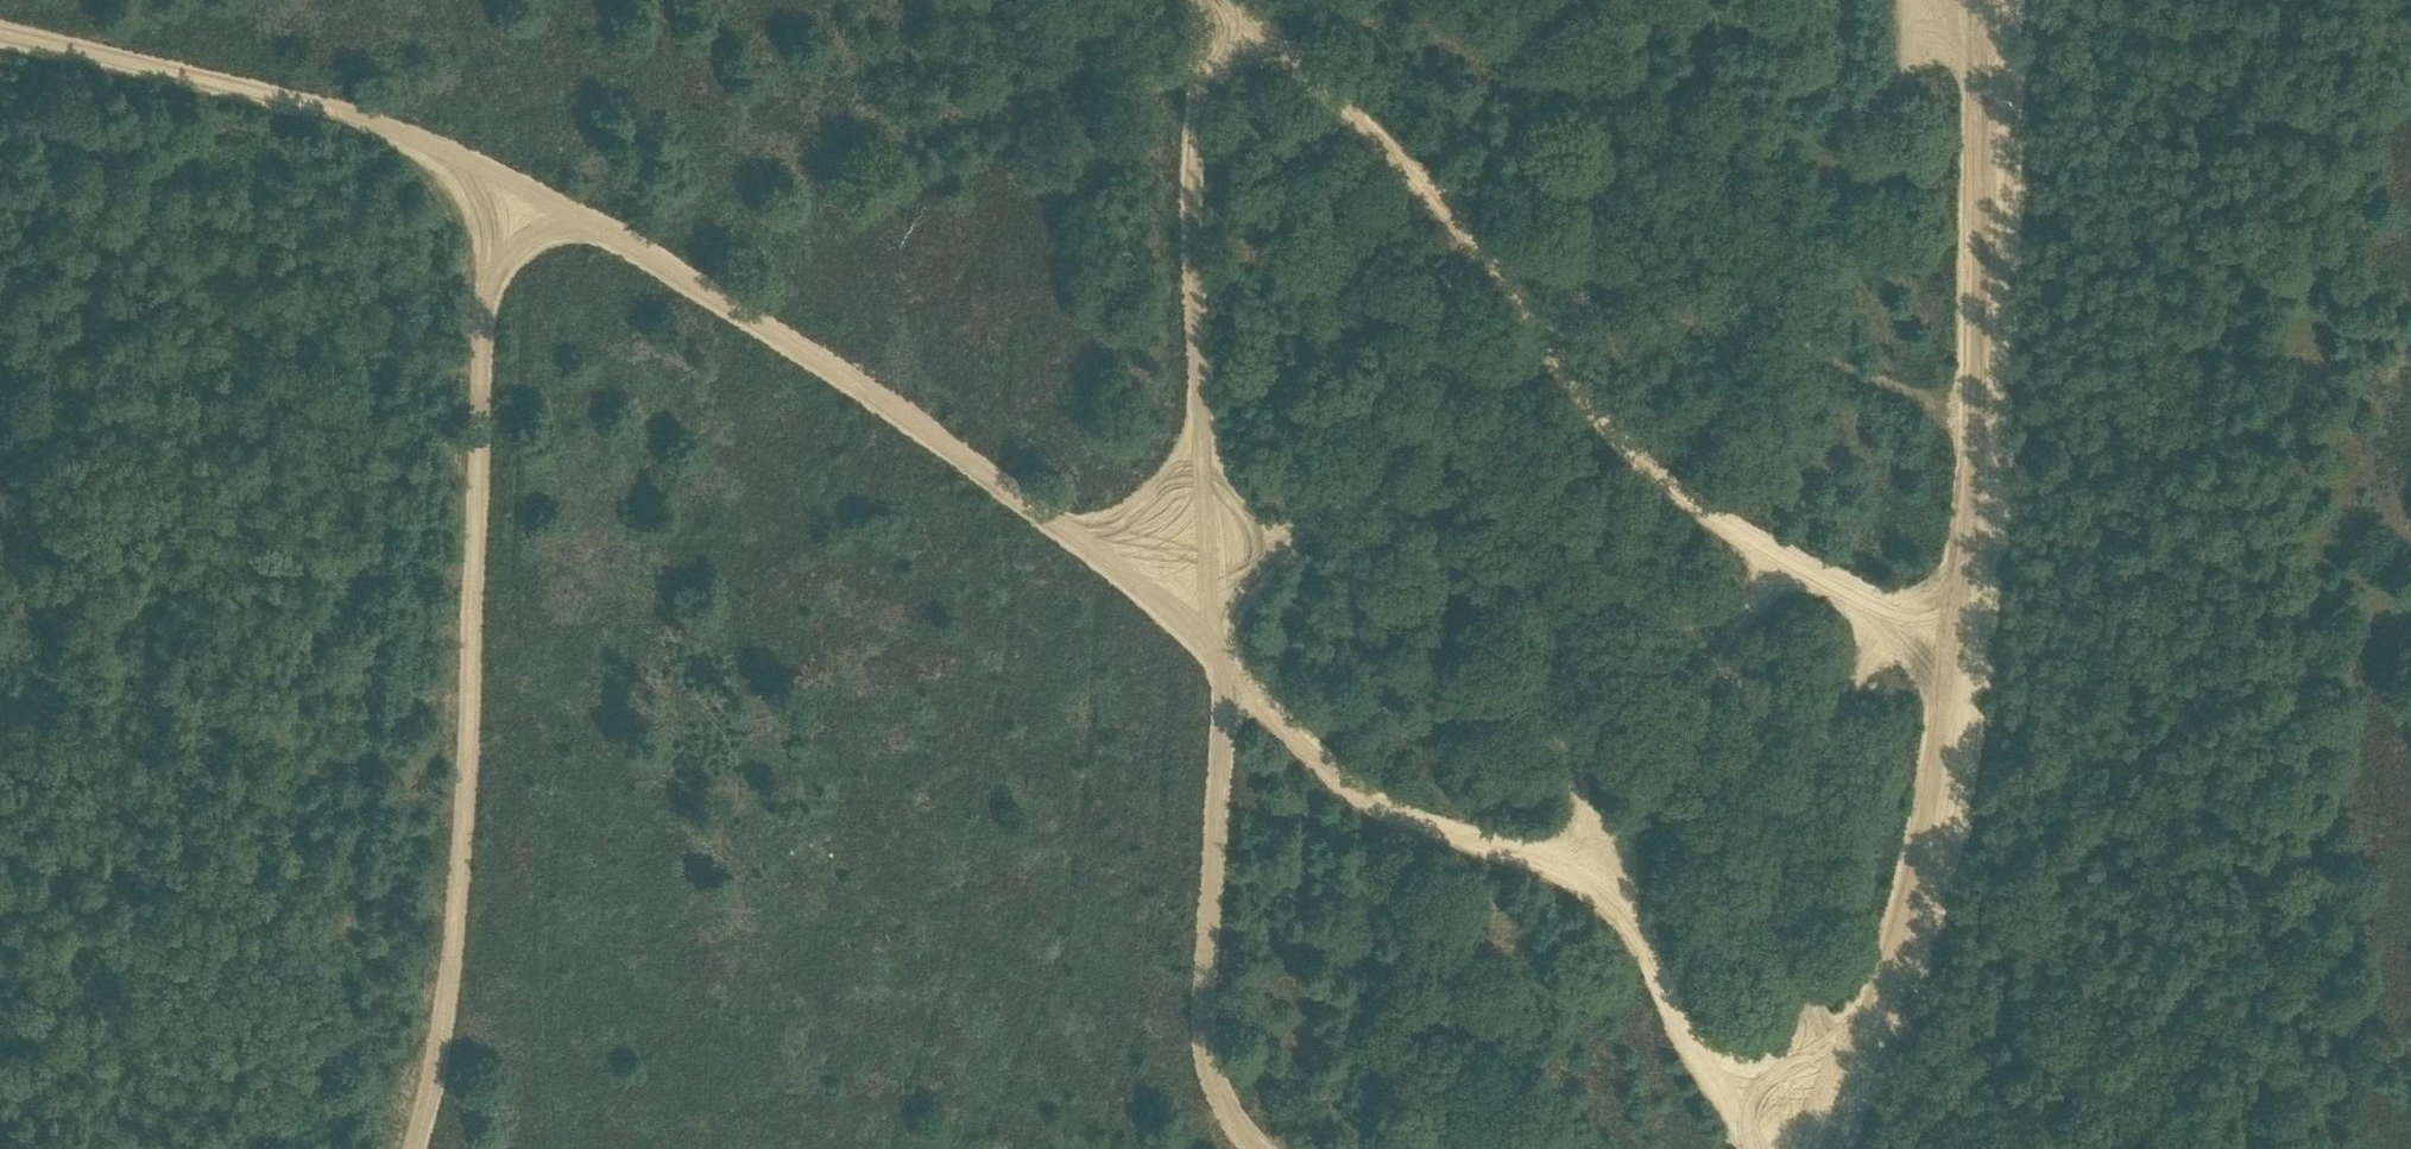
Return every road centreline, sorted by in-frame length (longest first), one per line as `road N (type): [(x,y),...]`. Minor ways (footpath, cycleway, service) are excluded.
road 1 (track): [(1994,0),(2007,165),(1959,789),(1817,1148)]

